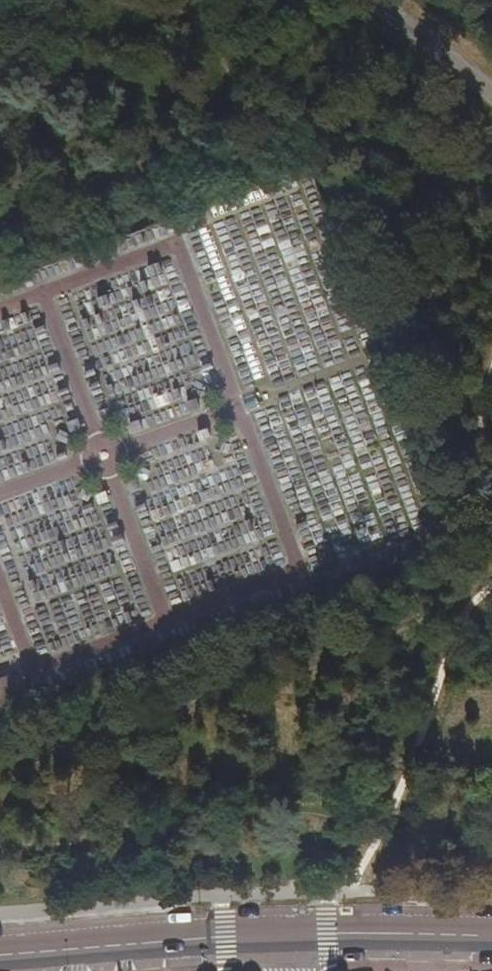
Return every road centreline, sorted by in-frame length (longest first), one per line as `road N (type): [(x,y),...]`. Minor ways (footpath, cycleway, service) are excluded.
road 1 (tertiary): [(267,932),(0,951)]
road 2 (tertiary): [(491,936),(267,932)]

